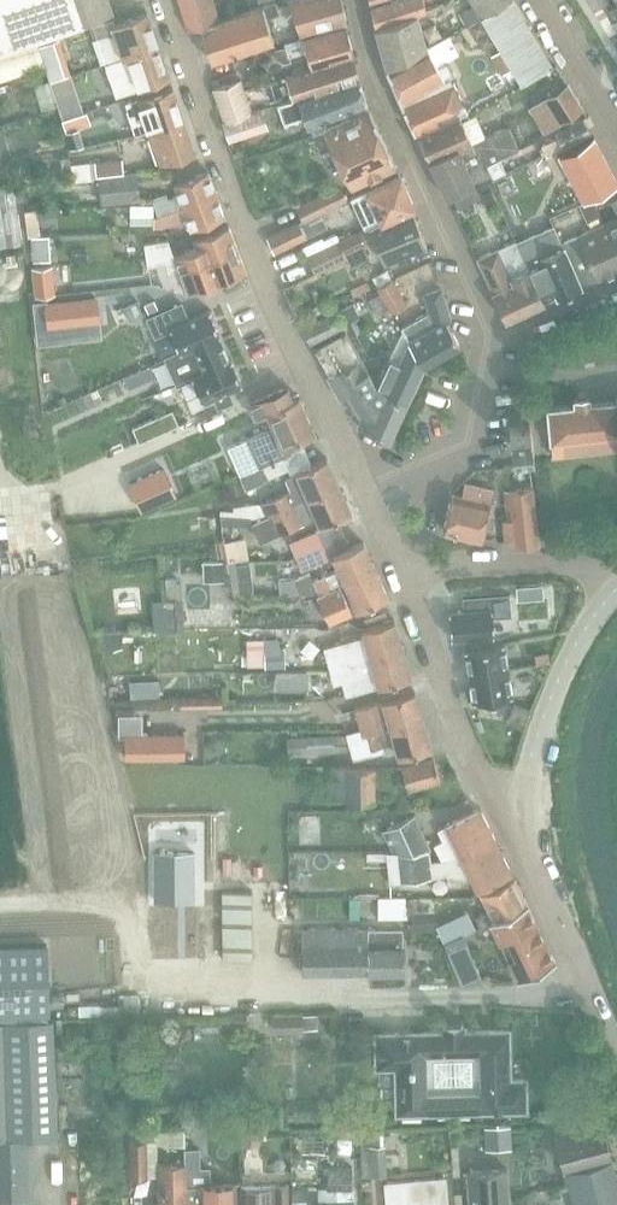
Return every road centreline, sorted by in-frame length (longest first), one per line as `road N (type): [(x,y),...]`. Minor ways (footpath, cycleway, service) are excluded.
road 1 (residential): [(360,486),(243,223),(166,0)]
road 2 (residential): [(485,345),(372,72),(356,0)]
road 3 (residential): [(514,834),(468,747),(403,581)]
road 4 (unclassified): [(514,834),(558,679),(615,590)]
road 5 (residential): [(616,1056),(514,834)]
road 6 (residential): [(615,590),(590,571),(563,563),(440,568),(403,581)]
road 7 (residential): [(360,486),(463,442),(485,345)]
road 8 (residential): [(616,142),(533,0)]
road 9 (residential): [(485,345),(616,287)]

